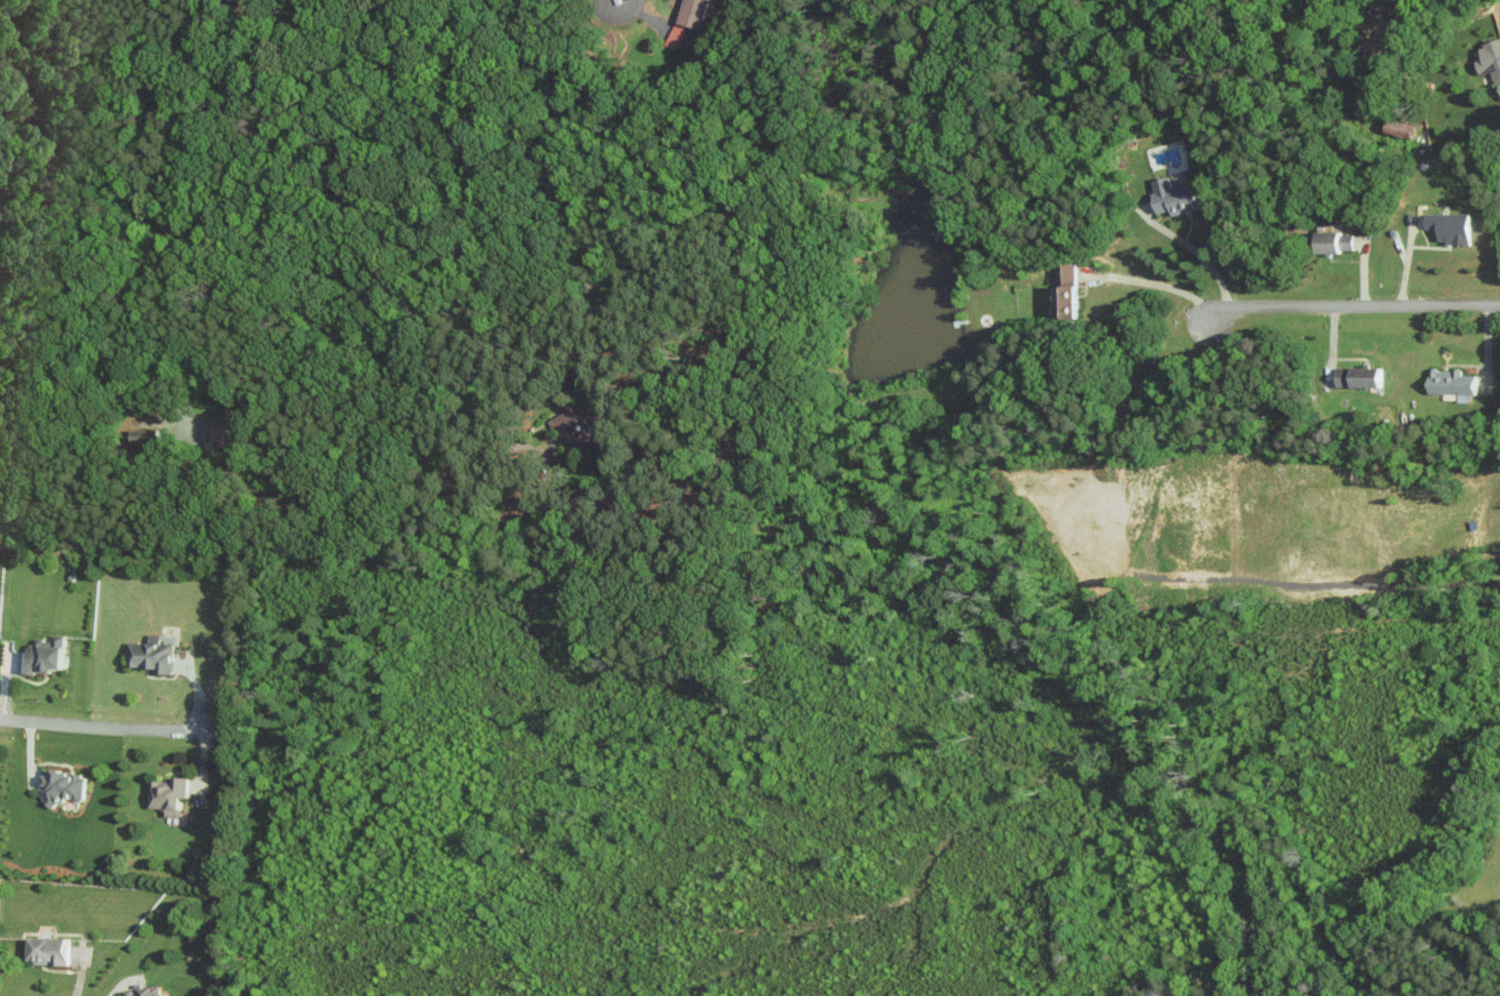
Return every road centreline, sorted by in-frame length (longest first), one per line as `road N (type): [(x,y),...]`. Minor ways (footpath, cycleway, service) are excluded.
road 1 (residential): [(0,118),(191,233),(250,253),(365,271)]
road 2 (residential): [(1499,307),(1248,308),(1202,322)]
road 3 (residential): [(194,731),(0,717)]

